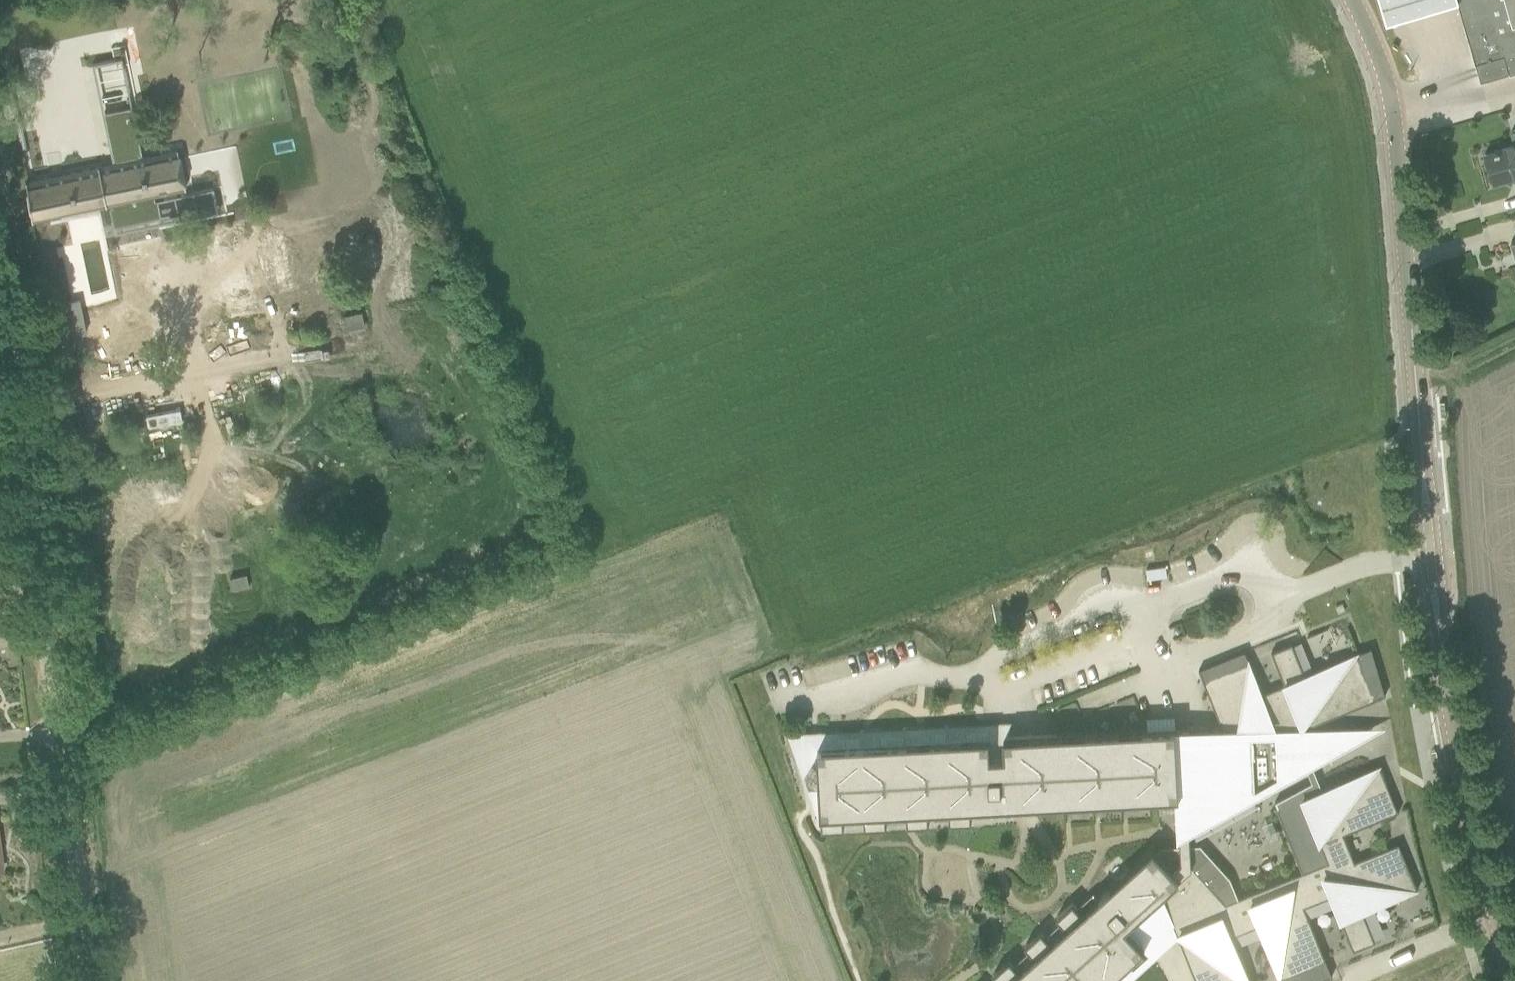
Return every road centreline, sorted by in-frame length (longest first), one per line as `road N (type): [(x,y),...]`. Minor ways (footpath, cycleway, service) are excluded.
road 1 (unclassified): [(87,980),(0,270)]
road 2 (unclassified): [(1424,470),(1393,113),(1351,0)]
road 3 (residential): [(1514,978),(1440,641)]
road 4 (unclassified): [(1424,470),(1418,523),(1425,597),(1440,641)]
road 5 (unclassified): [(1440,641),(1435,514),(1424,470)]

